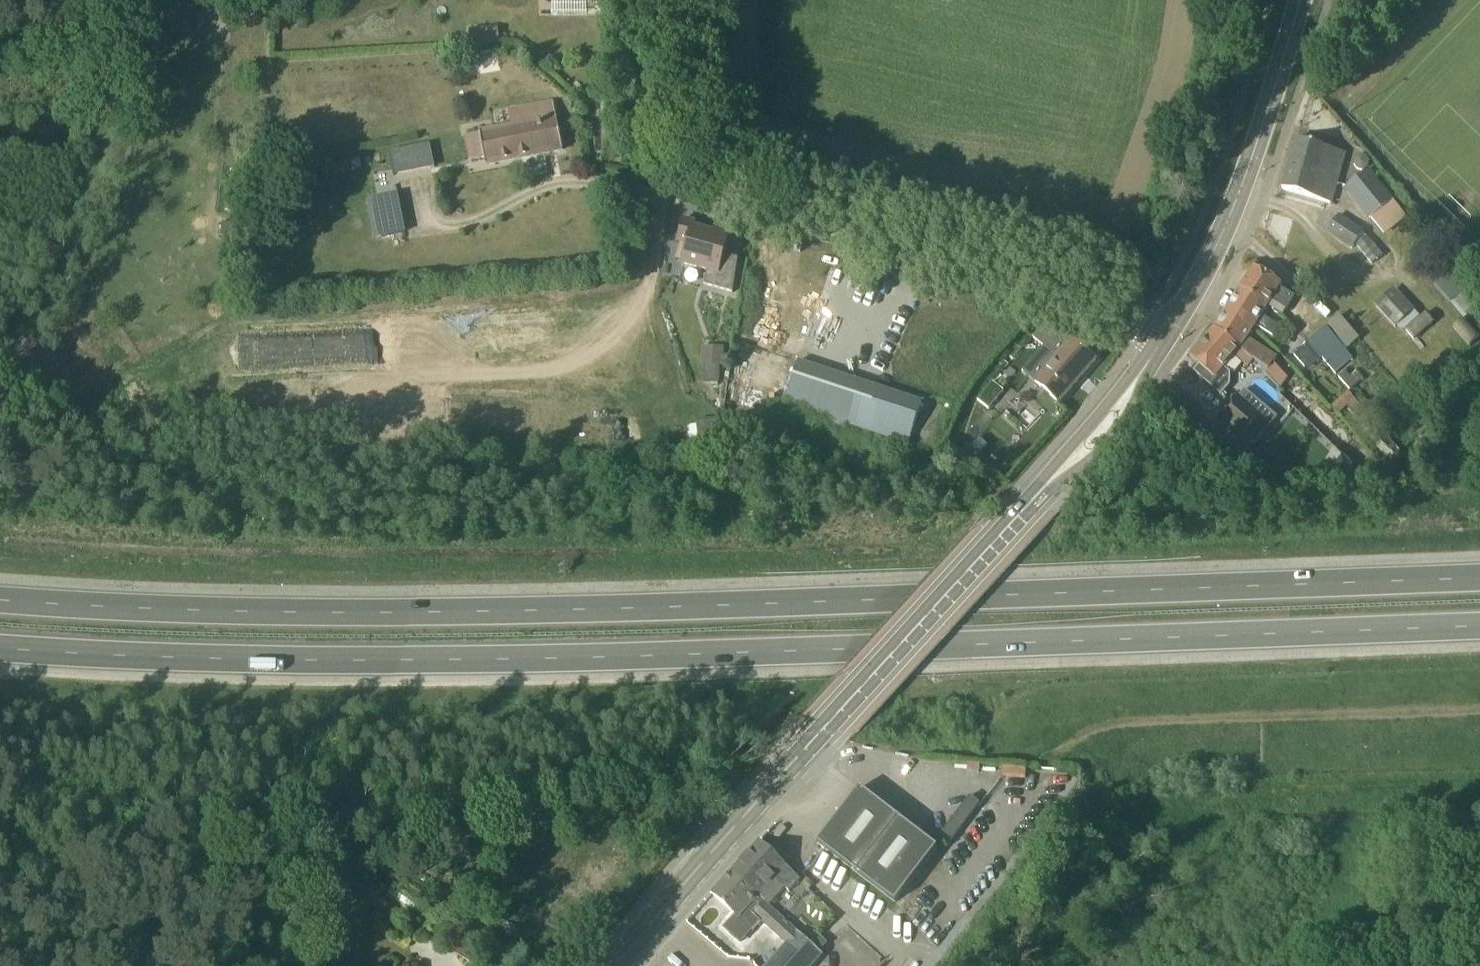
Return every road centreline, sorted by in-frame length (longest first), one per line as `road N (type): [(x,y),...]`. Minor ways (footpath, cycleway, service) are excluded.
road 1 (trunk): [(0,649),(457,661),(1479,628)]
road 2 (trunk): [(1479,576),(454,609),(0,598)]
road 3 (secondary): [(618,965),(1023,511),(1168,335)]
road 4 (residential): [(1146,326),(674,182),(658,167),(658,0)]
road 5 (track): [(665,174),(652,278),(640,305),(612,341),(565,365),(506,375),(227,383)]
road 6 (secondary): [(1168,335),(1213,255),(1257,148),(1301,0)]
road 7 (track): [(1263,719),(1123,726),(1040,759)]
road 8 (track): [(1263,719),(1479,713)]

